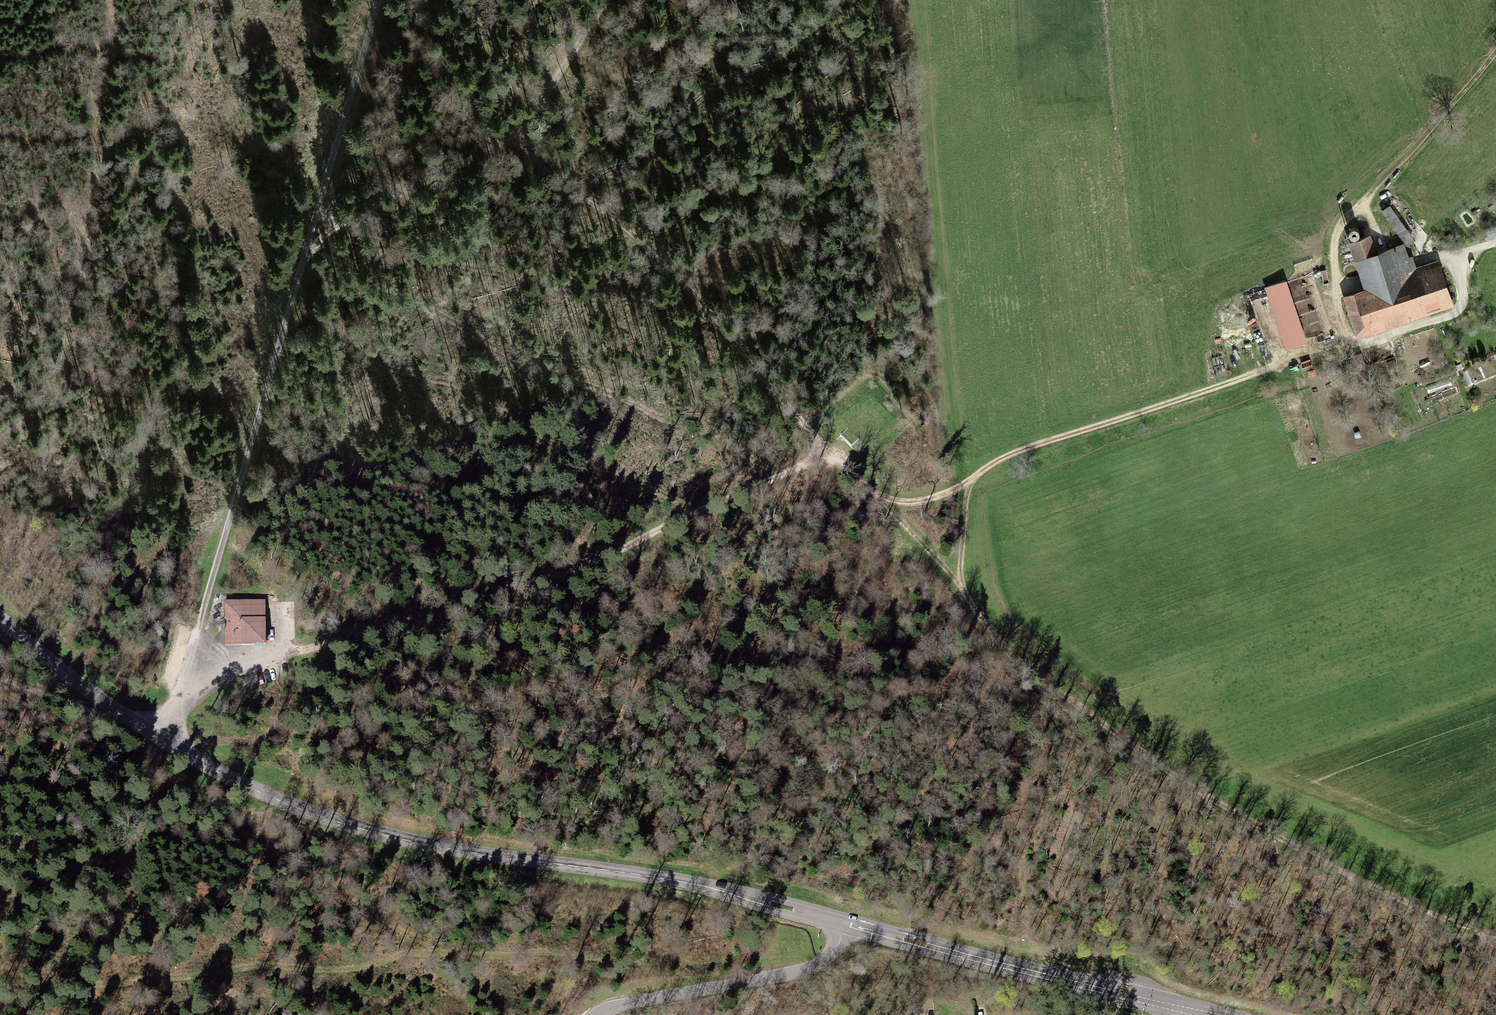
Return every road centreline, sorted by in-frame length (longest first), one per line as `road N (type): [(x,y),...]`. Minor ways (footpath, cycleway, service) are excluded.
road 1 (secondary): [(1207,1014),(694,885),(439,847),(347,825),(283,803),(169,745),(0,620)]
road 2 (track): [(972,479),(936,497),(899,502),(874,494),(831,451),(588,566),(249,670),(178,711)]
road 3 (track): [(383,0),(169,745)]
road 4 (track): [(1495,939),(1217,801),(1038,679),(999,644),(962,589),(972,479)]
road 5 (track): [(113,0),(59,367),(29,413),(0,431)]
road 6 (track): [(521,133),(726,322),(831,451)]
road 7 (track): [(972,479),(1022,450),(1349,342)]
road 8 (track): [(605,0),(513,140),(310,252)]
road 9 (track): [(0,538),(16,569),(79,605),(178,711)]
road 10 (track): [(1495,52),(1353,212)]
road 11 (track): [(1349,342),(1336,298),(1338,231),(1353,212),(1365,212),(1382,250)]
road 12 (track): [(0,679),(139,726)]
road 13 (track): [(962,589),(874,494)]

